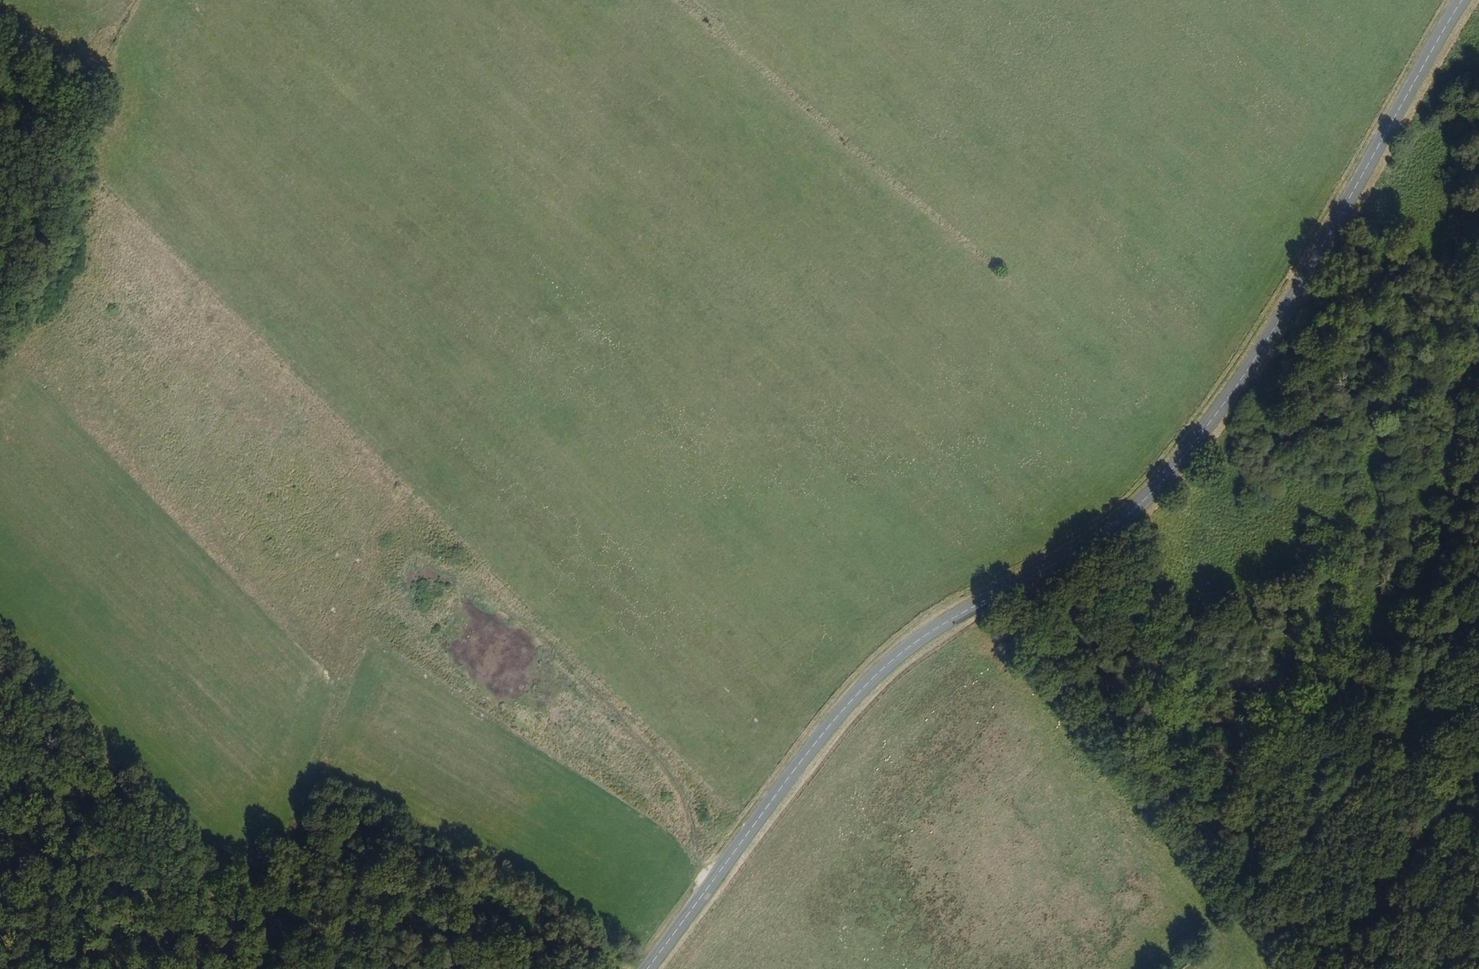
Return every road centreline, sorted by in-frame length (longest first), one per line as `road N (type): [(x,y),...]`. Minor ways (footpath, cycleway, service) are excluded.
road 1 (tertiary): [(1454,0),(1240,373),(1140,496),(1057,554),(947,609),(887,657),(827,719),(645,968)]
road 2 (track): [(112,968),(226,900),(290,846)]

